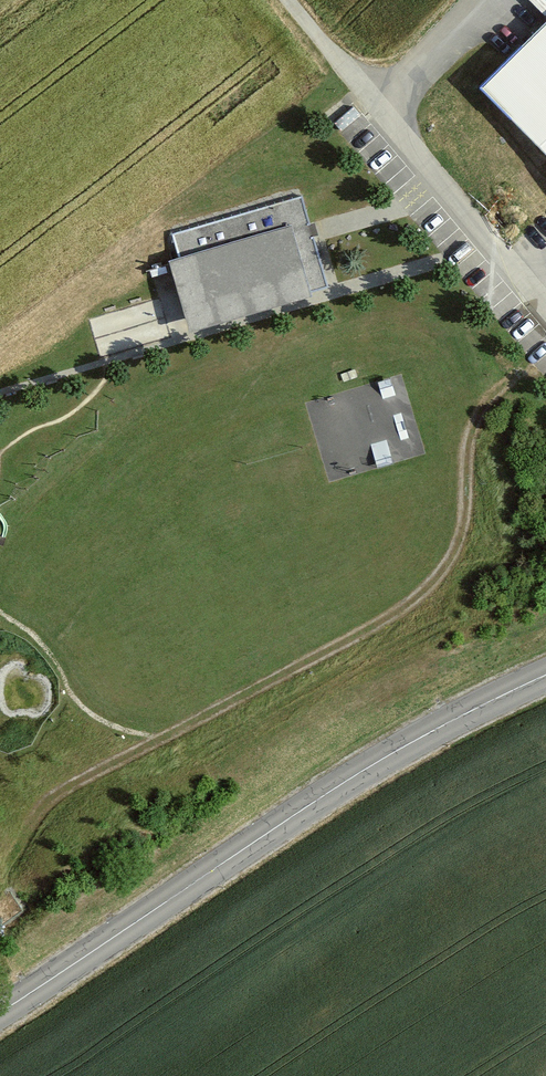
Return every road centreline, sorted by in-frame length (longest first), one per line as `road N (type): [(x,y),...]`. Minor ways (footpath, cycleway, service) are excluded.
road 1 (track): [(545,359),(489,396),(471,422),(458,541),(423,587),(325,650),(43,801),(3,880)]
road 2 (secondary): [(0,1013),(347,781),(545,677)]
road 3 (unclassified): [(477,0),(376,107)]

